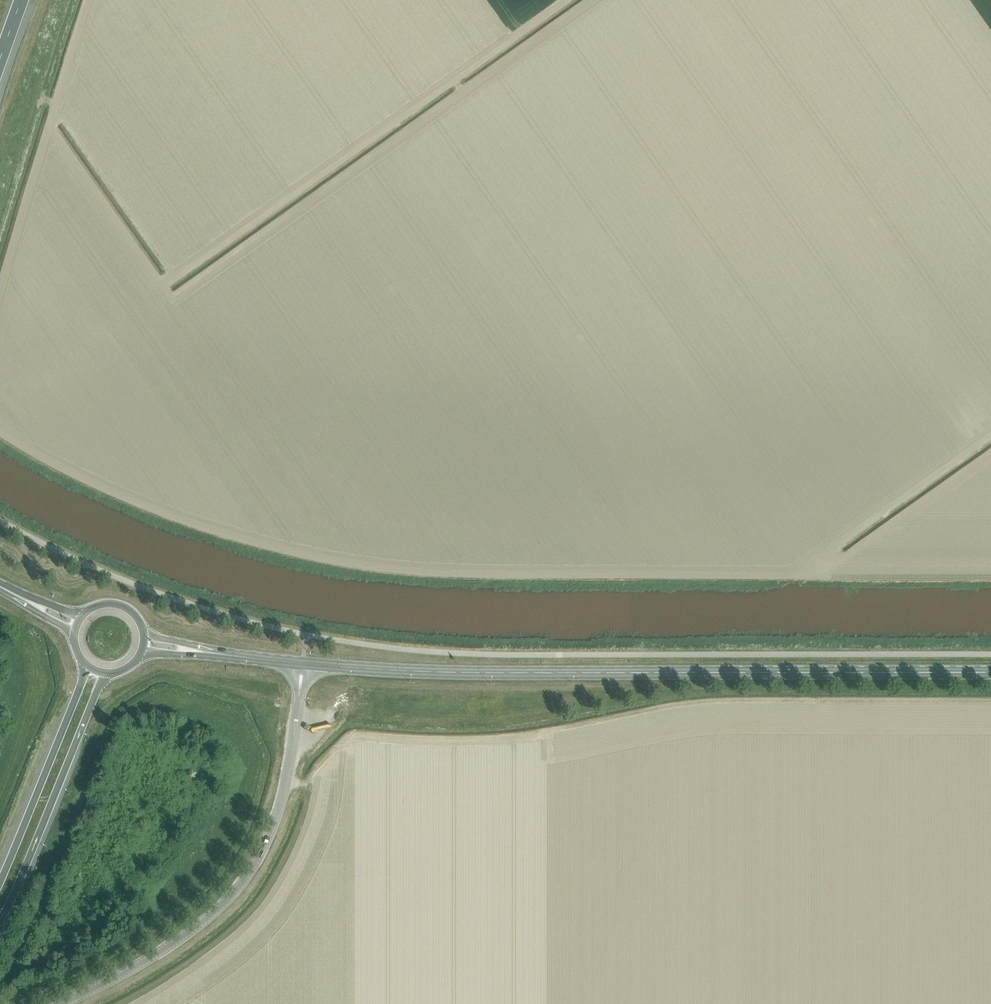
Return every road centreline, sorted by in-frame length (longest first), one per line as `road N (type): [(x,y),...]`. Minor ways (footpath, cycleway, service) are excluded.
road 1 (secondary): [(990,672),(485,673),(309,664)]
road 2 (unclassified): [(63,1003),(167,947),(235,891),(277,814),(299,693)]
road 3 (motorway): [(0,920),(109,673)]
road 4 (motorway): [(84,663),(0,882)]

